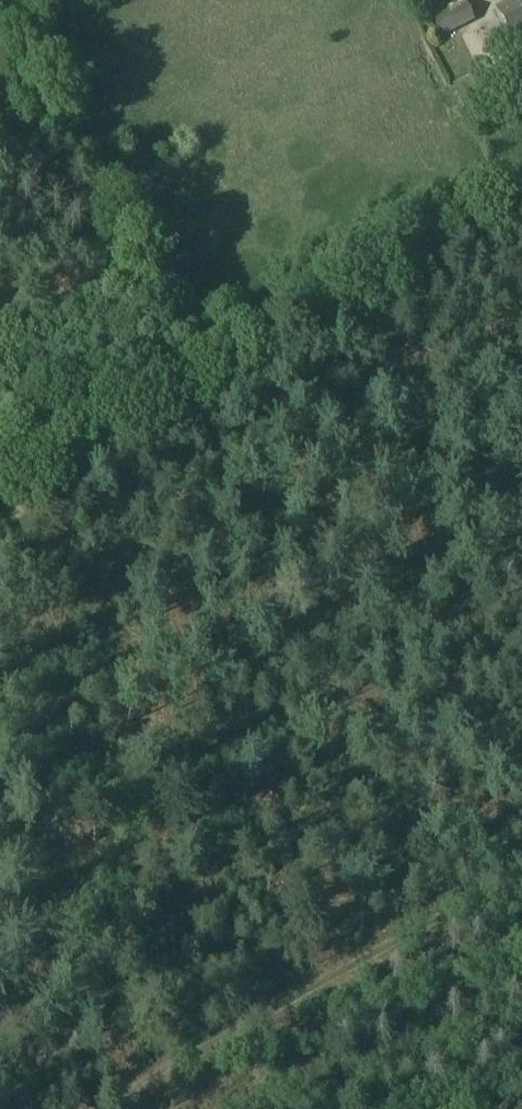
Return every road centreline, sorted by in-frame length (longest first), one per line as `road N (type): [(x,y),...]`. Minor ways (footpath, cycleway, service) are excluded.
road 1 (track): [(521,190),(0,472)]
road 2 (track): [(103,1108),(521,869)]

